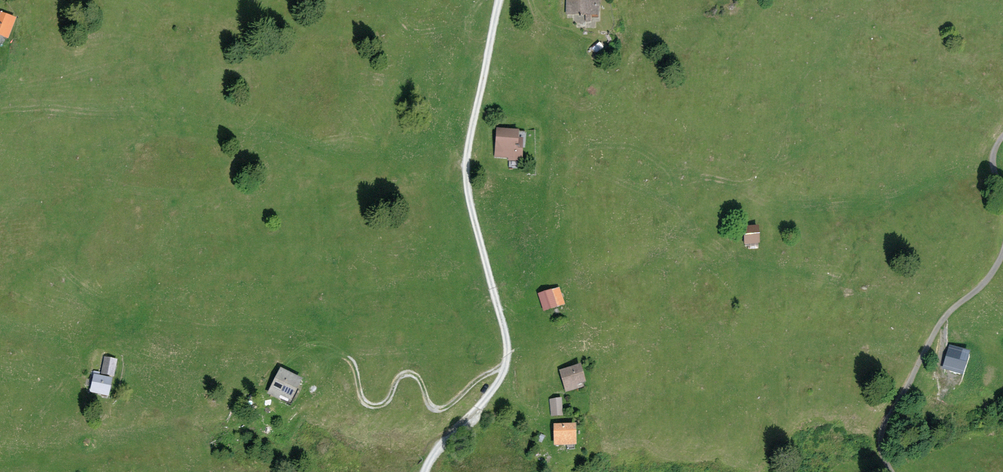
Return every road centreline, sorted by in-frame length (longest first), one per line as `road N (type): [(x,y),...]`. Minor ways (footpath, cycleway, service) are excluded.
road 1 (track): [(501,0),(468,154),(509,360),(500,384),(426,471)]
road 2 (track): [(509,360),(451,409),(437,411),(413,373),(375,408),(364,401),(353,360),(323,357)]
road 3 (track): [(1002,255),(931,338),(886,426),(881,444),(891,471)]

